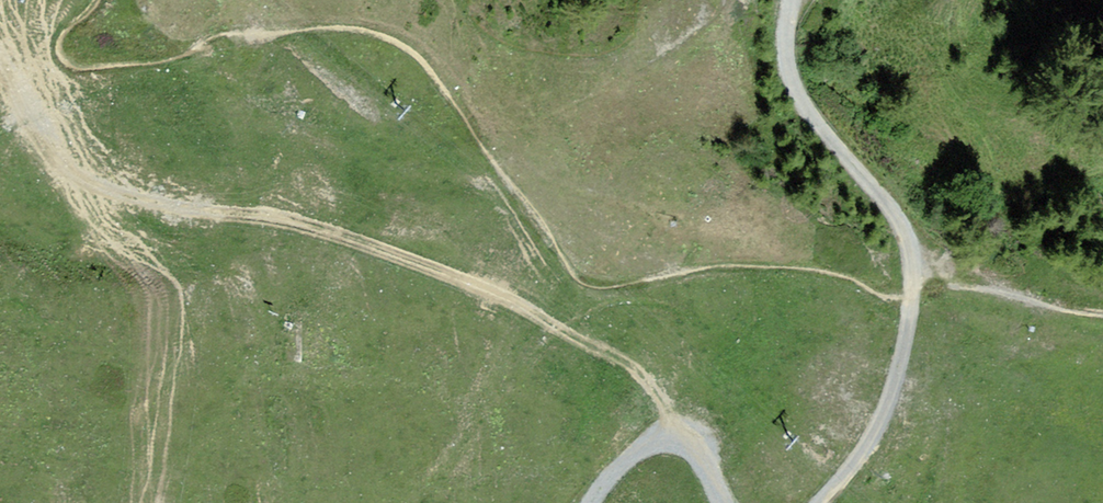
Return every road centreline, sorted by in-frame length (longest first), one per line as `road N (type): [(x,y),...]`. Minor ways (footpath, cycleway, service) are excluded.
road 1 (track): [(821,502),(886,409),(912,268),(884,200),(802,105),(785,46),(792,0)]
road 2 (track): [(388,253),(268,213),(160,203),(96,187),(38,123),(0,53)]
road 3 (track): [(388,253),(641,370),(676,446)]

